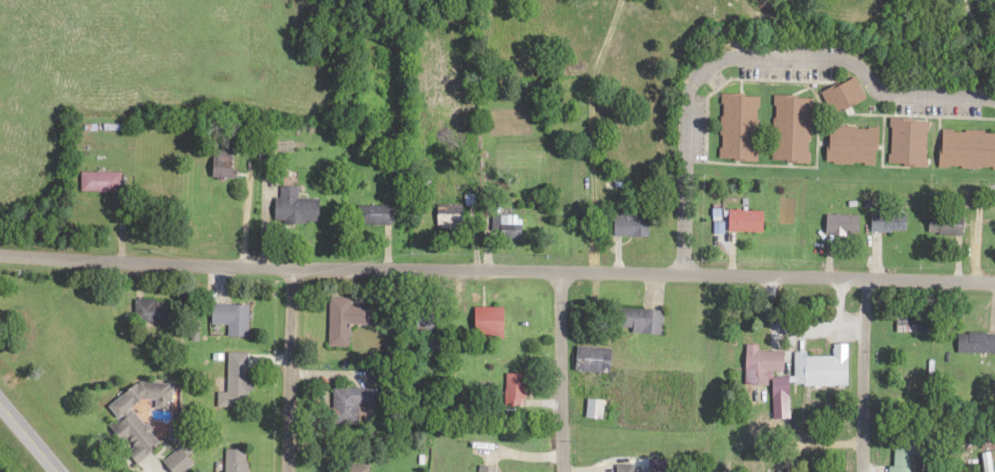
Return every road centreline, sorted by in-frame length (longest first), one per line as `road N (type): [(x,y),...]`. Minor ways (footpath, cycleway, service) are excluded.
road 1 (residential): [(0,258),(994,287)]
road 2 (residential): [(684,278),(687,98),(710,70),(735,61),(847,66),(891,97),(994,106)]
road 3 (residential): [(287,471),(291,272)]
road 4 (residential): [(560,275),(562,471)]
road 5 (residential): [(866,471),(867,283)]

